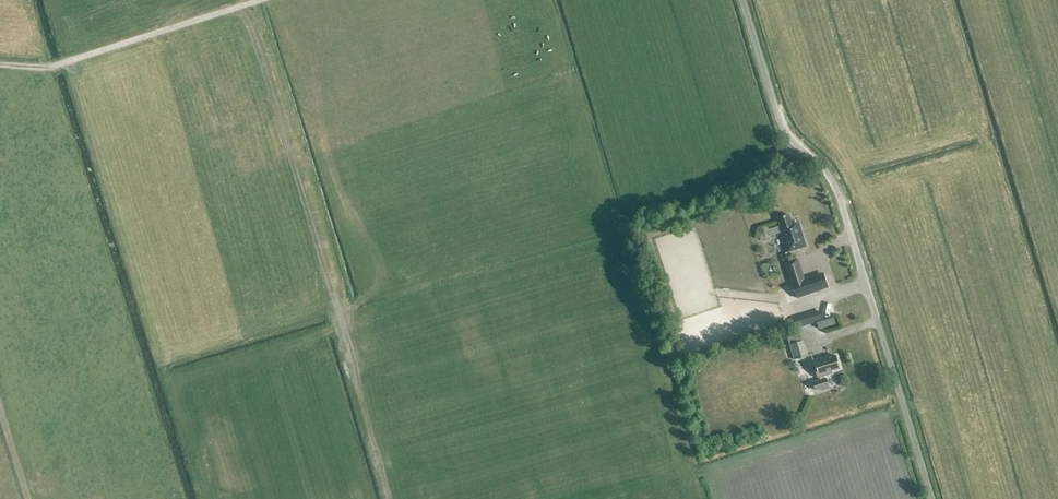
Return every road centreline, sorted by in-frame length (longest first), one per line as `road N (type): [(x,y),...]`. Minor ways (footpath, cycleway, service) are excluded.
road 1 (unclassified): [(931,498),(827,163),(793,139),(780,113),(745,0)]
road 2 (track): [(0,64),(46,67),(255,0)]

